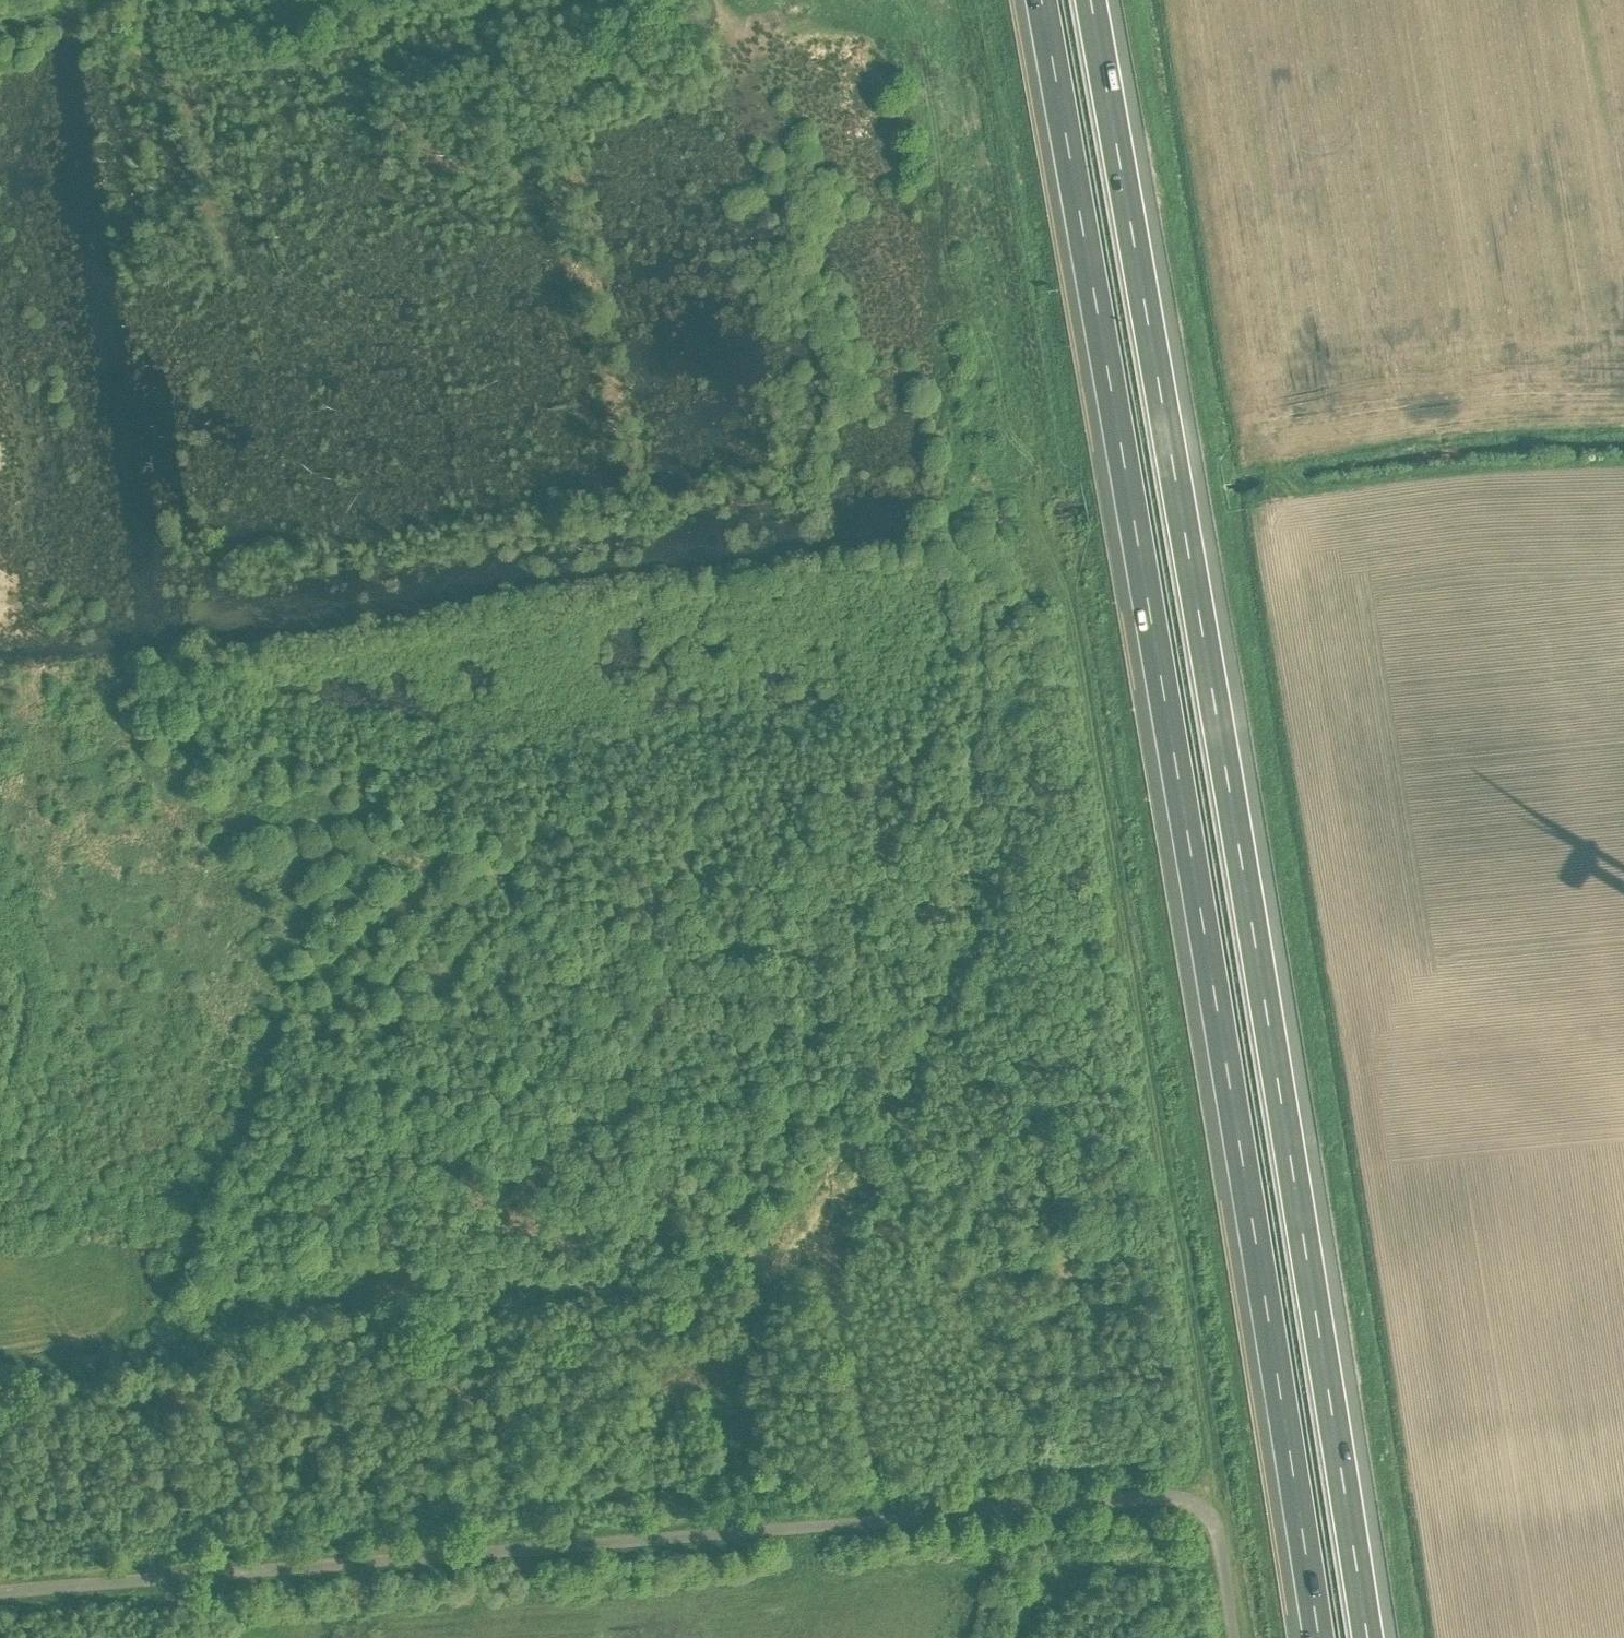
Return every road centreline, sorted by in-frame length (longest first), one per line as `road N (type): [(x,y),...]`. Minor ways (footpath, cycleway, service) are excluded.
road 1 (motorway): [(1042,0),(1318,1637)]
road 2 (motorway): [(1366,1637),(1091,0)]
road 3 (track): [(0,1592),(1151,1496),(1209,1504),(1221,1523),(1240,1637)]

